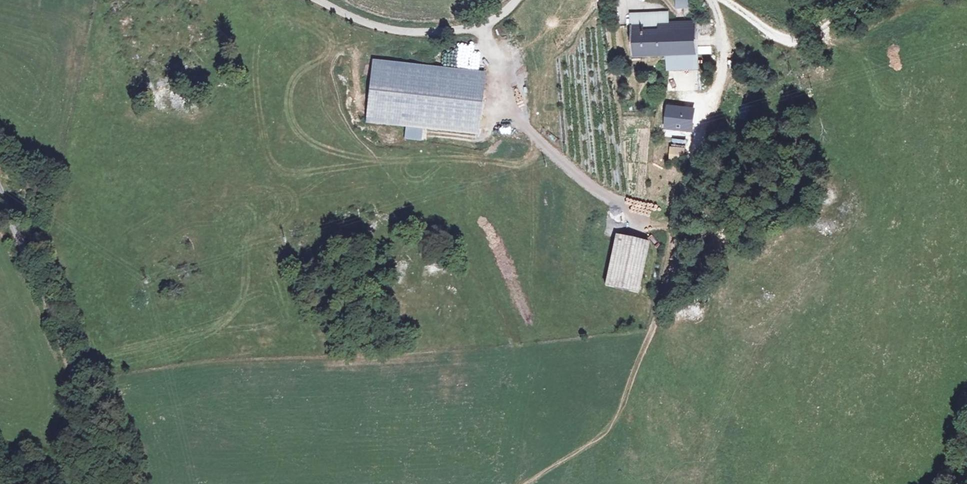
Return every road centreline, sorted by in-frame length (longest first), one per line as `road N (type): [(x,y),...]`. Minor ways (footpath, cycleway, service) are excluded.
road 1 (unclassified): [(91,483),(89,439),(65,336),(0,193)]
road 2 (unclassified): [(316,0),(394,31),(471,29),(516,0)]
road 3 (track): [(875,0),(789,20),(754,0)]

